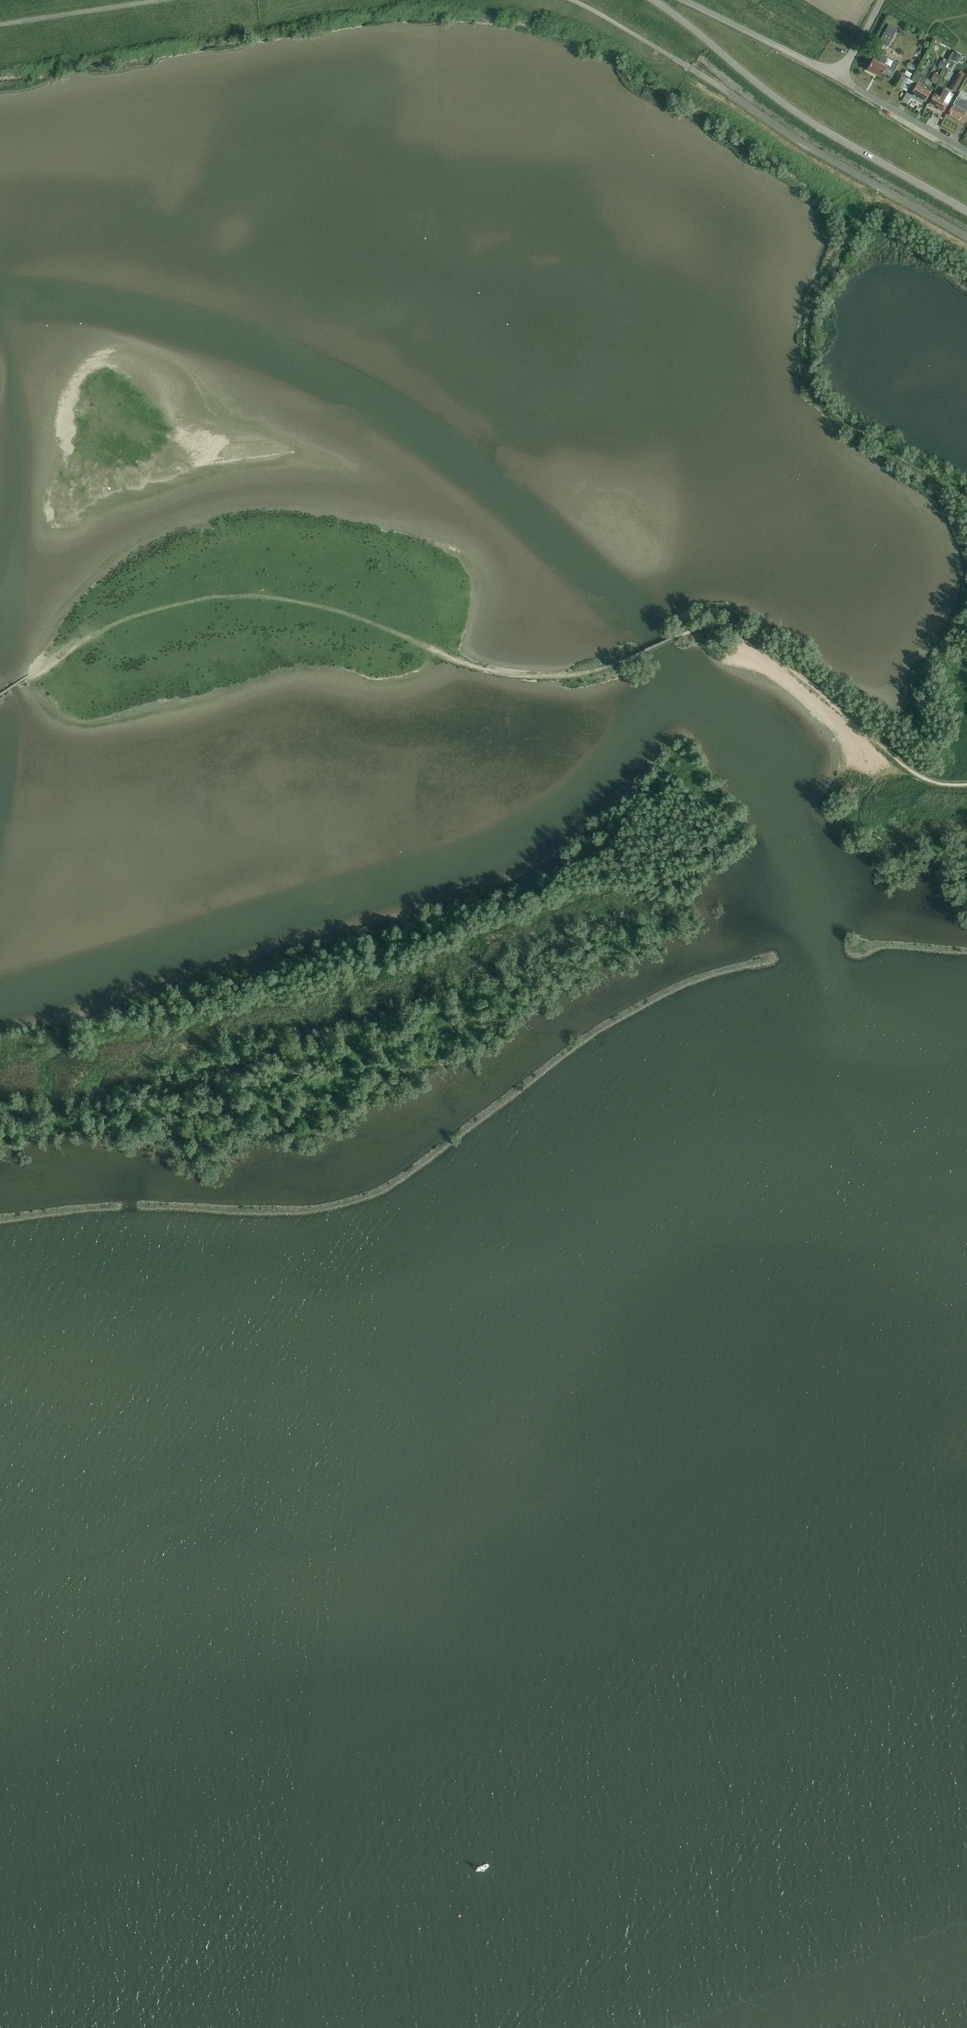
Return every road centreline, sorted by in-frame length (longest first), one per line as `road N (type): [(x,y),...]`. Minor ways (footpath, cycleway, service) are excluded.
road 1 (unclassified): [(654,0),(783,103),(966,210)]
road 2 (residential): [(966,150),(684,0)]

